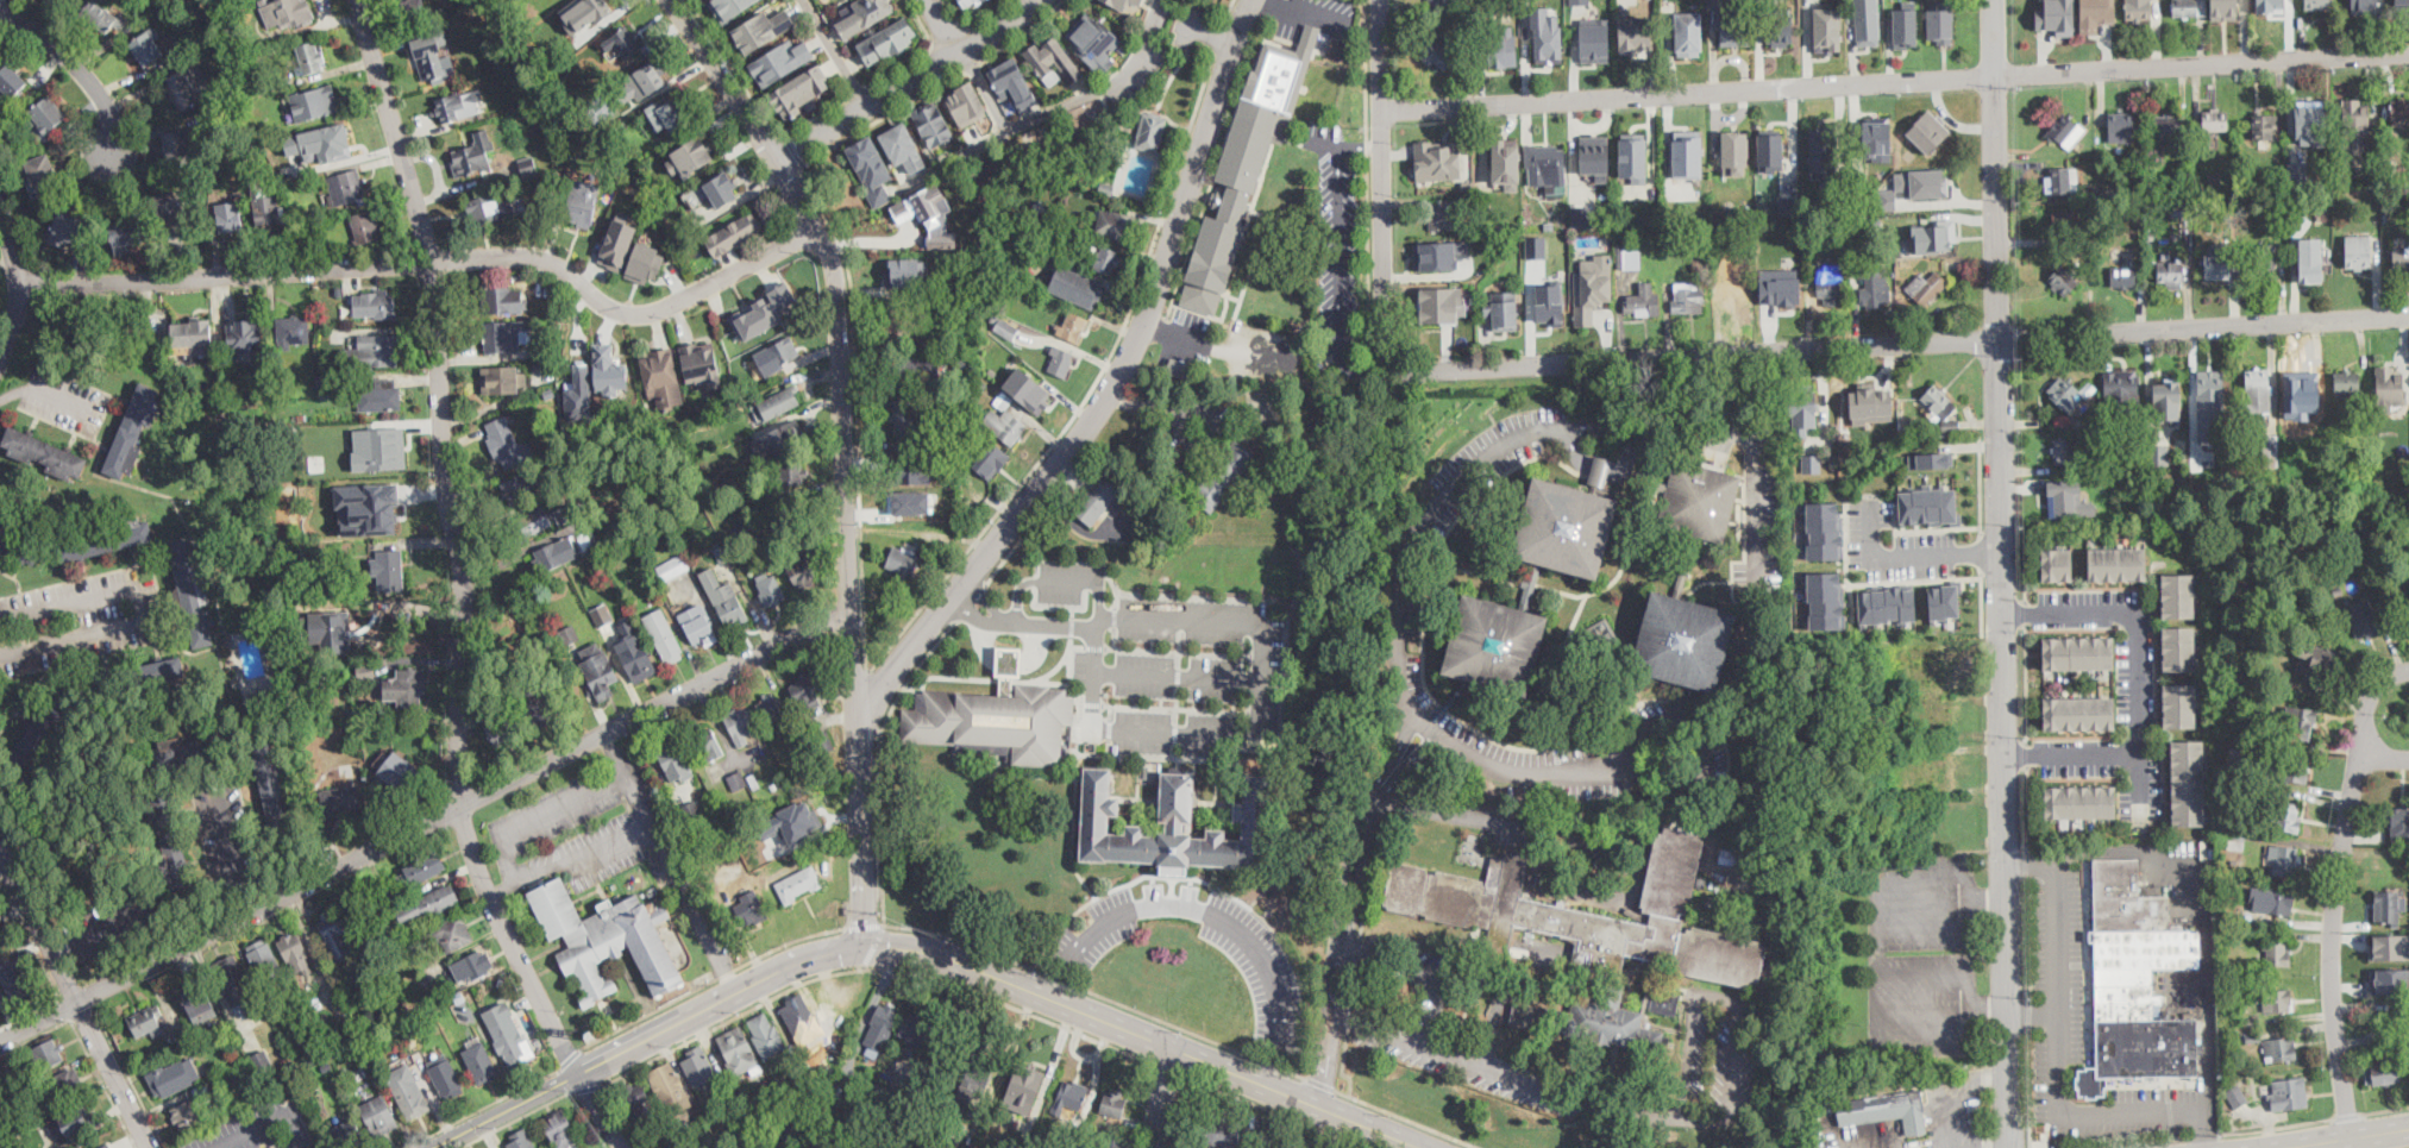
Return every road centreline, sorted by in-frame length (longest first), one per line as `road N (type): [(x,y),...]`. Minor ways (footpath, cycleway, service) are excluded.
road 1 (residential): [(1995,0),(2010,1147)]
road 2 (residential): [(1382,111),(2408,54)]
road 3 (tertiary): [(1254,0),(1154,305),(1122,372),(1089,428),(886,680),(860,733)]
road 4 (residential): [(17,287),(539,259),(566,269),(619,312),(651,314),(816,230)]
road 5 (residential): [(462,807),(464,582),(446,460),(434,264),(354,0)]
road 6 (residential): [(848,615),(830,252),(670,0)]
road 7 (residential): [(1386,372),(1999,340)]
road 8 (residential): [(0,1043),(462,807)]
road 9 (residential): [(462,807),(848,615)]
road 10 (residential): [(1999,340),(2408,316)]
road 11 (residential): [(2351,1131),(2328,931),(2361,760)]
road 12 (residential): [(1386,372),(1382,0)]
road 13 (residential): [(2002,610),(2123,610),(2137,622),(2140,815)]
road 14 (residential): [(150,1147),(0,855)]
road 15 (secondary): [(867,946),(933,953),(1168,1046)]
road 16 (secondary): [(578,1072),(789,965),(867,946)]
road 17 (residential): [(776,161),(1043,0)]
road 18 (residential): [(578,1072),(489,896),(462,807)]
road 19 (tertiary): [(860,733),(867,946)]
road 20 (residential): [(0,16),(59,49),(86,77),(105,105),(114,163)]
road 21 (residential): [(1870,503),(1872,556),(2002,550)]
road 22 (secondary): [(427,1147),(578,1072)]
road 23 (secondary): [(1168,1046),(1319,1108)]
road 24 (residential): [(0,358),(17,287),(0,205)]
road 25 (residential): [(2139,758),(2005,760)]
road 26 (secondary): [(2277,1147),(2408,1129)]

